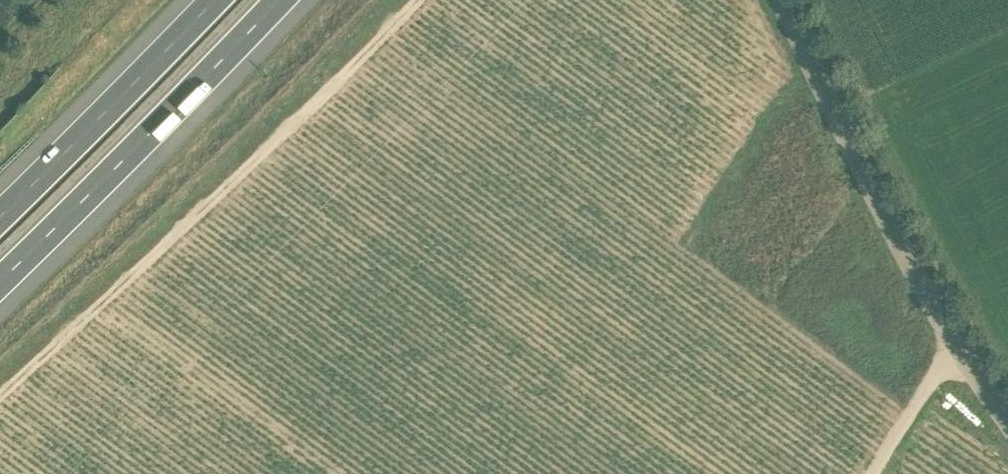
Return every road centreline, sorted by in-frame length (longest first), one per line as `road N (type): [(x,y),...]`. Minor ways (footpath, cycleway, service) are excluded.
road 1 (track): [(424,0),(0,405)]
road 2 (unclassified): [(1007,429),(957,348),(774,0)]
road 3 (motorway): [(0,283),(282,0)]
road 4 (motorway): [(212,0),(0,213)]
road 5 (track): [(957,348),(873,473)]

